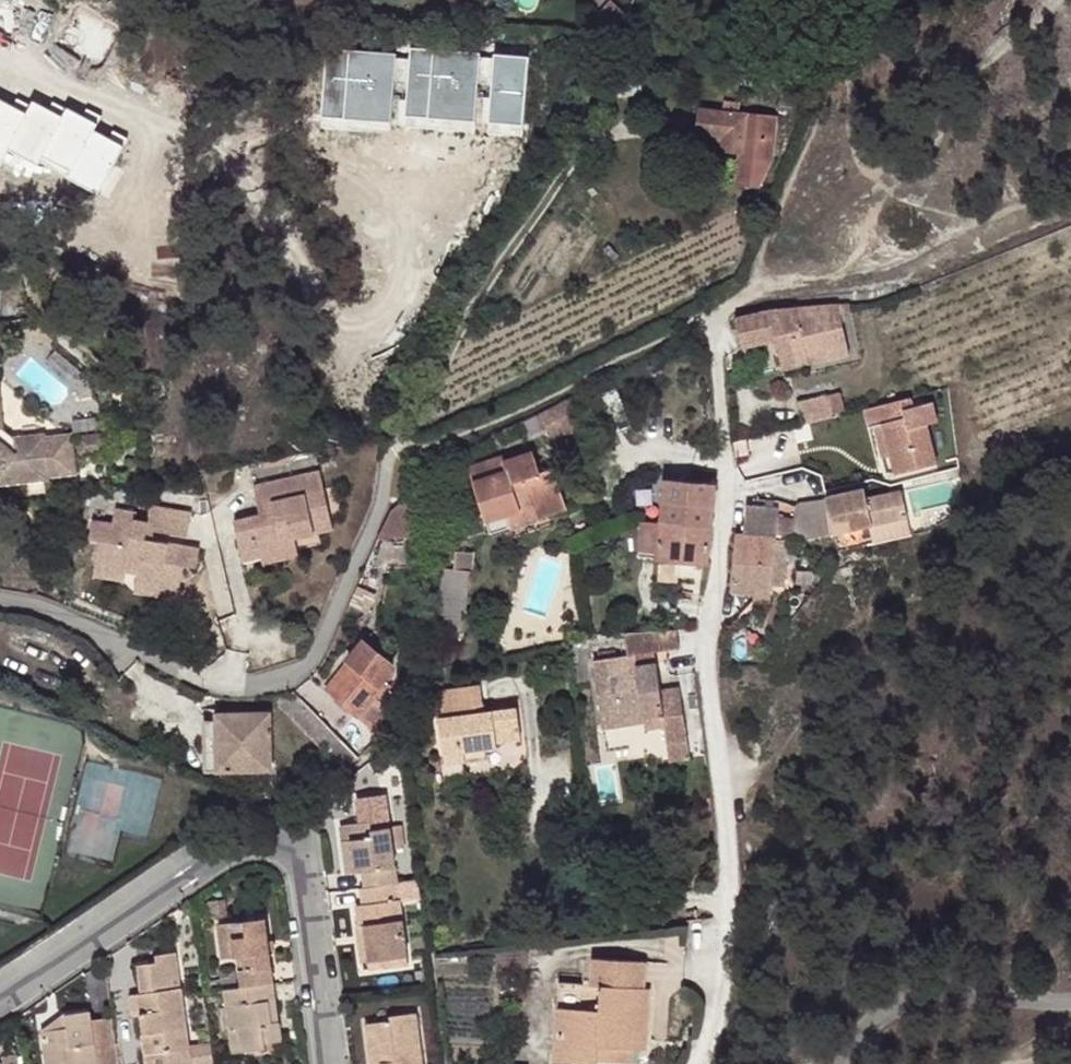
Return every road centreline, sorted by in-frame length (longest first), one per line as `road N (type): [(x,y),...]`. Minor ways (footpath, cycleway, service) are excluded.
road 1 (residential): [(700,1063),(727,978),(729,916),(705,631),(726,477),(713,312)]
road 2 (residential): [(0,992),(223,847),(251,837),(275,840),(298,854),(306,874),(329,1063)]
road 3 (unclassified): [(853,1063),(866,1034),(920,1001),(960,994),(1070,1002)]

